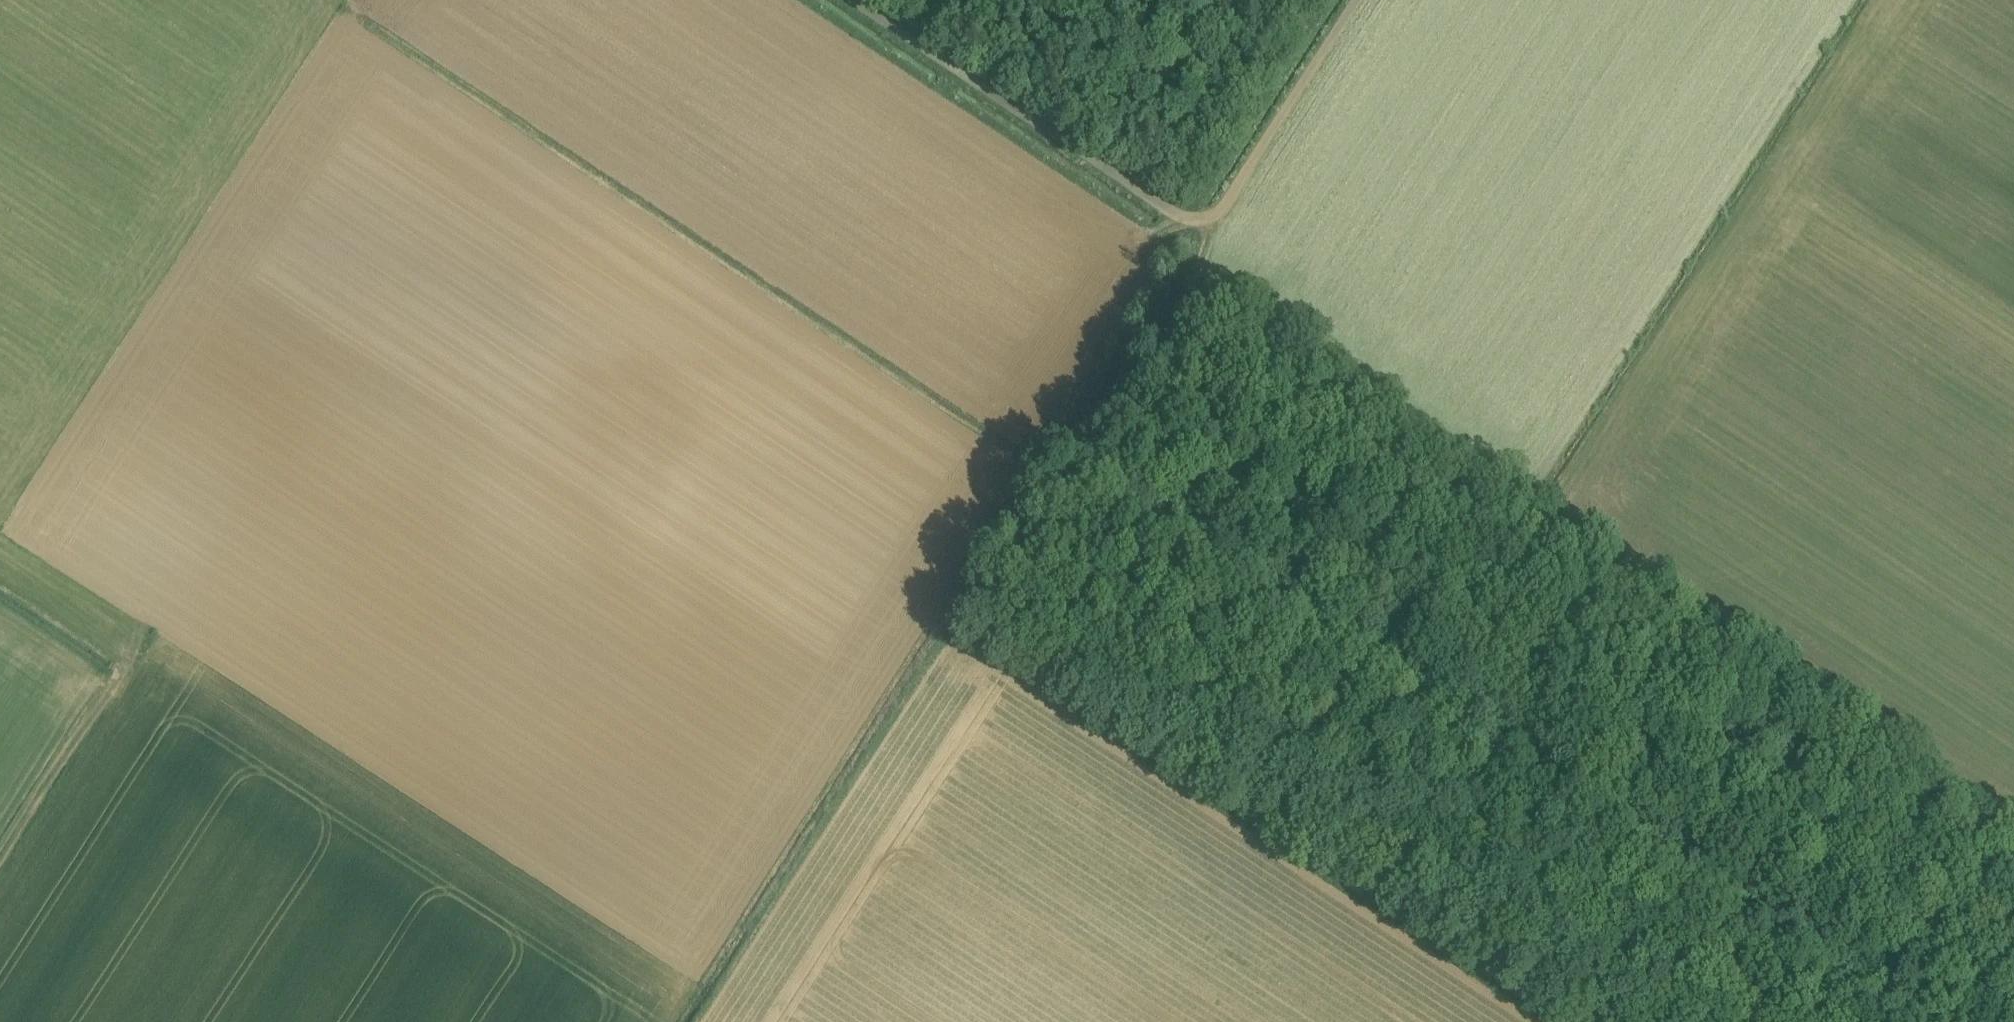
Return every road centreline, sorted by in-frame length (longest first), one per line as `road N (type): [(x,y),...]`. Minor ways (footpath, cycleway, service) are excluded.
road 1 (track): [(128,654),(0,856)]

